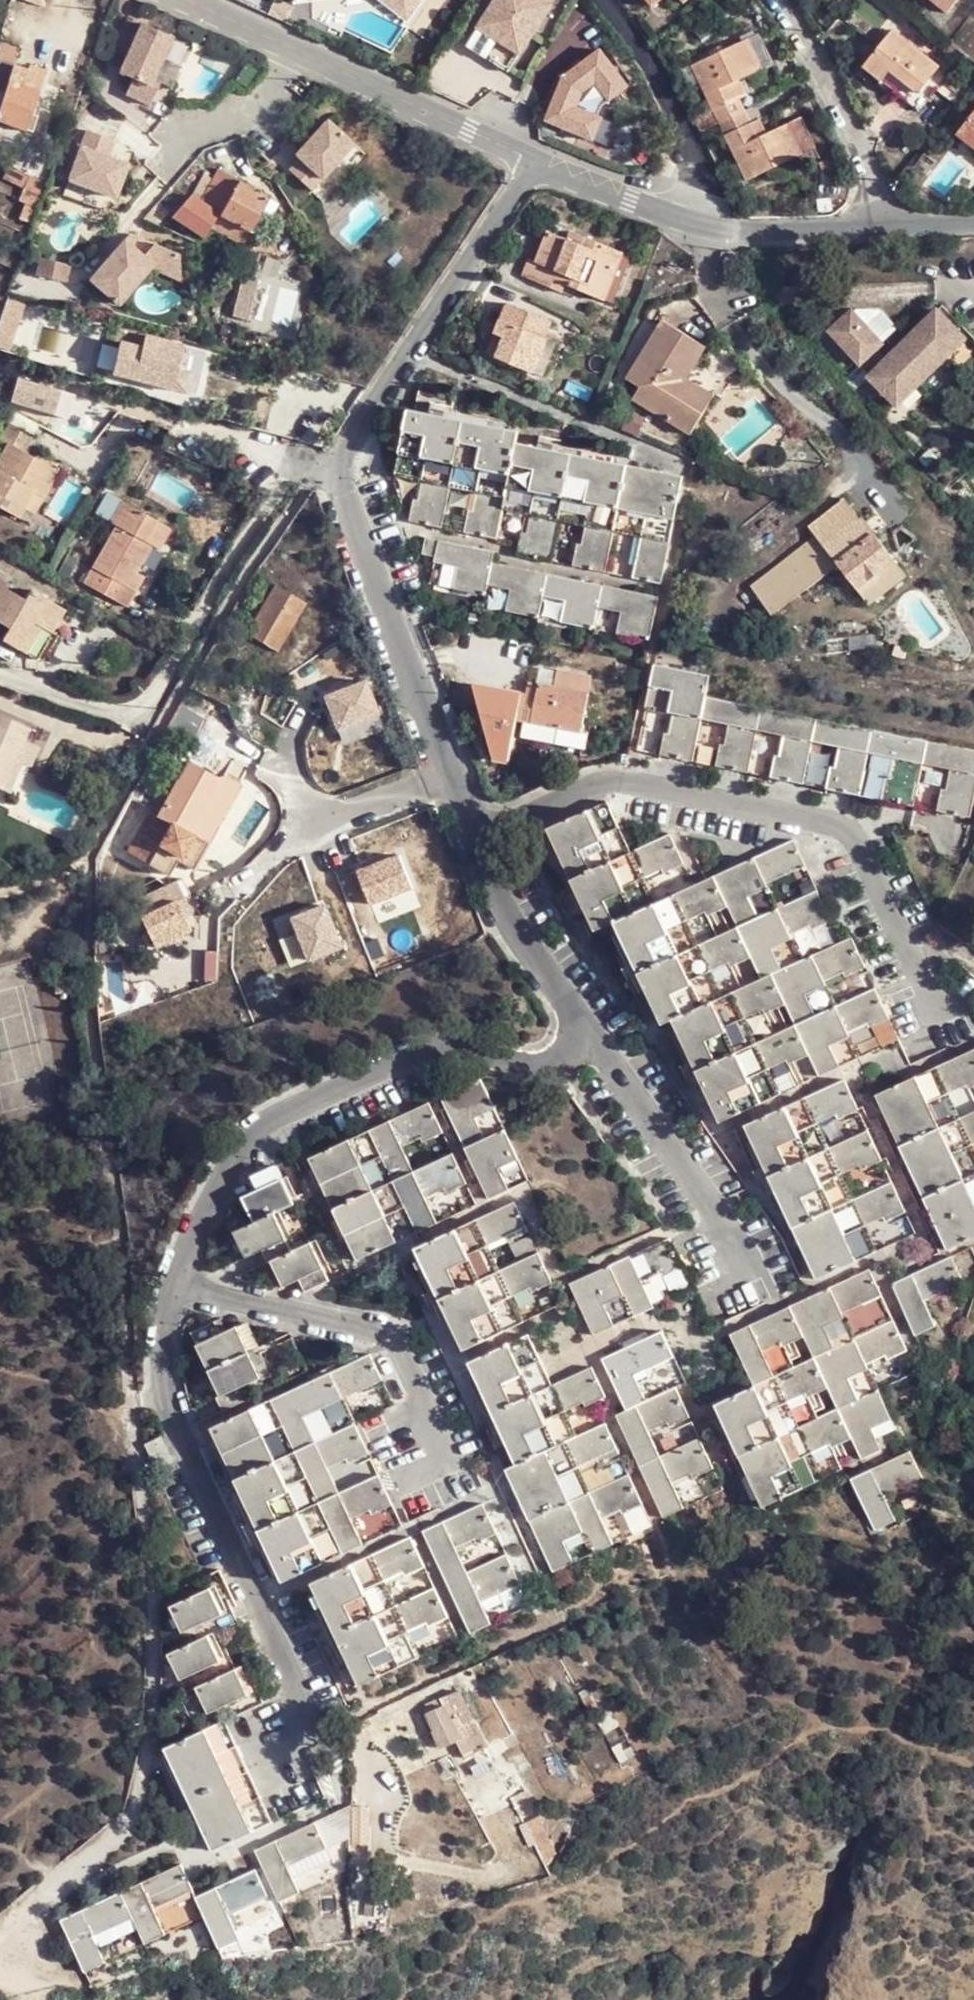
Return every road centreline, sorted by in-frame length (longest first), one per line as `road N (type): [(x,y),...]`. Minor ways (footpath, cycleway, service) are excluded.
road 1 (residential): [(531,160),(345,451),(341,480),(500,896),(591,1043)]
road 2 (residential): [(591,1043),(526,1067),(416,1057),(258,1127),(223,1166),(178,1284)]
road 3 (residential): [(178,1284),(164,1385),(295,1693),(290,1743)]
road 4 (residential): [(178,1284),(385,1332),(397,1343),(447,1462)]
road 5 (residential): [(591,1043),(746,1262)]
road 6 (residential): [(769,0),(857,143),(876,201),(875,230)]
road 7 (unclassified): [(299,53),(531,160)]
road 8 (residential): [(601,0),(652,66),(697,162),(693,222)]
road 9 (residential): [(875,230),(738,233),(693,222)]
road 10 (residential): [(693,222),(531,160)]
road 11 (unclassified): [(299,53),(248,109),(184,134)]
road 12 (unclassified): [(174,0),(299,53)]

